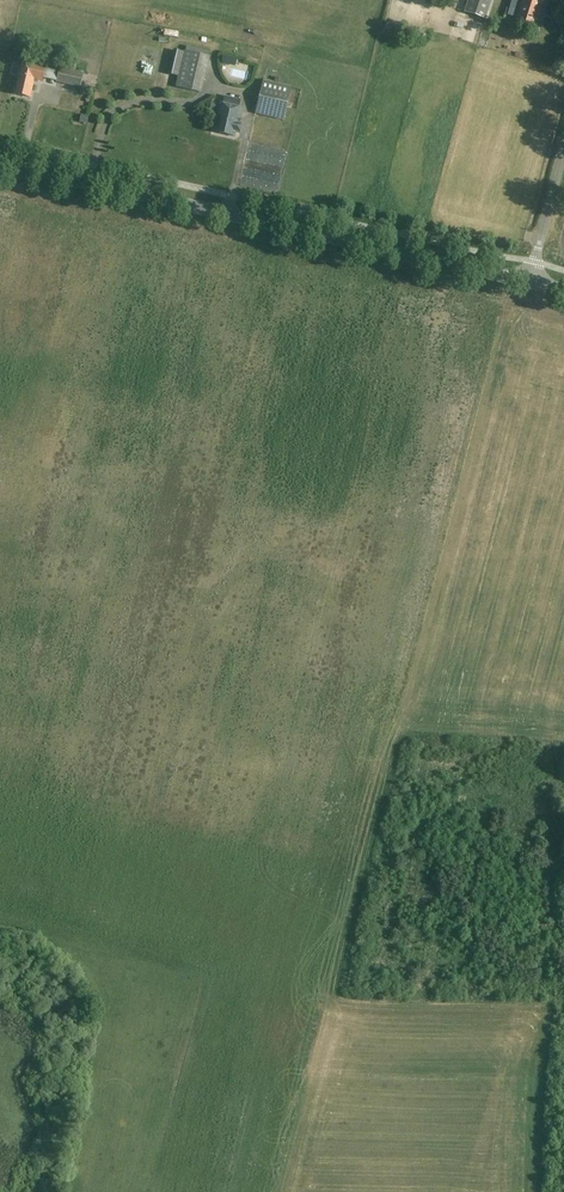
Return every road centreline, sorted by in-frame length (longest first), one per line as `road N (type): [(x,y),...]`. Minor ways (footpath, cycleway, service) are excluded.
road 1 (tertiary): [(530,282),(0,162)]
road 2 (unclassified): [(530,282),(563,144)]

